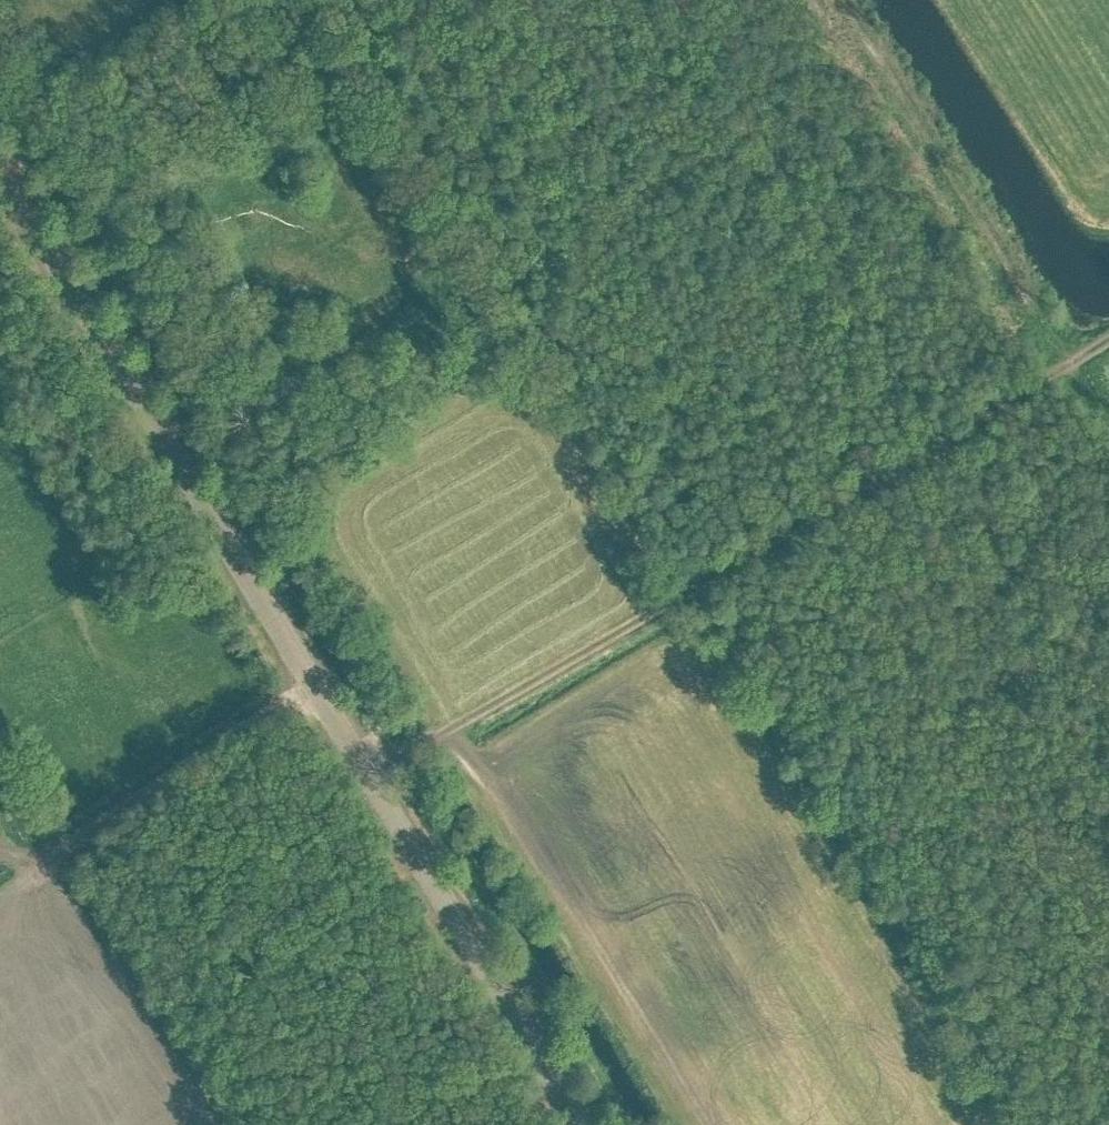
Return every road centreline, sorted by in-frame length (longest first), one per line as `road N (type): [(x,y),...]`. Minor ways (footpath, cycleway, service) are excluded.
road 1 (tertiary): [(581,1124),(0,167)]
road 2 (track): [(371,778),(1108,330)]
road 3 (track): [(1044,370),(809,0)]
road 4 (track): [(0,850),(62,842),(319,693)]

